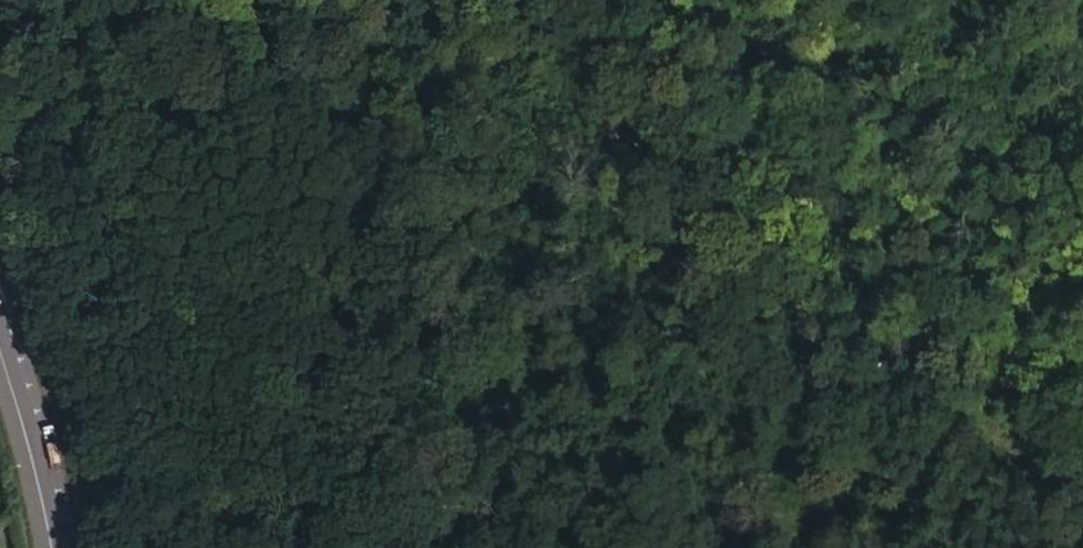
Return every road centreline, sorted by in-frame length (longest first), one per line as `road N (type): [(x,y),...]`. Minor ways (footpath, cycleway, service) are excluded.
road 1 (residential): [(0,346),(45,495),(52,547)]

